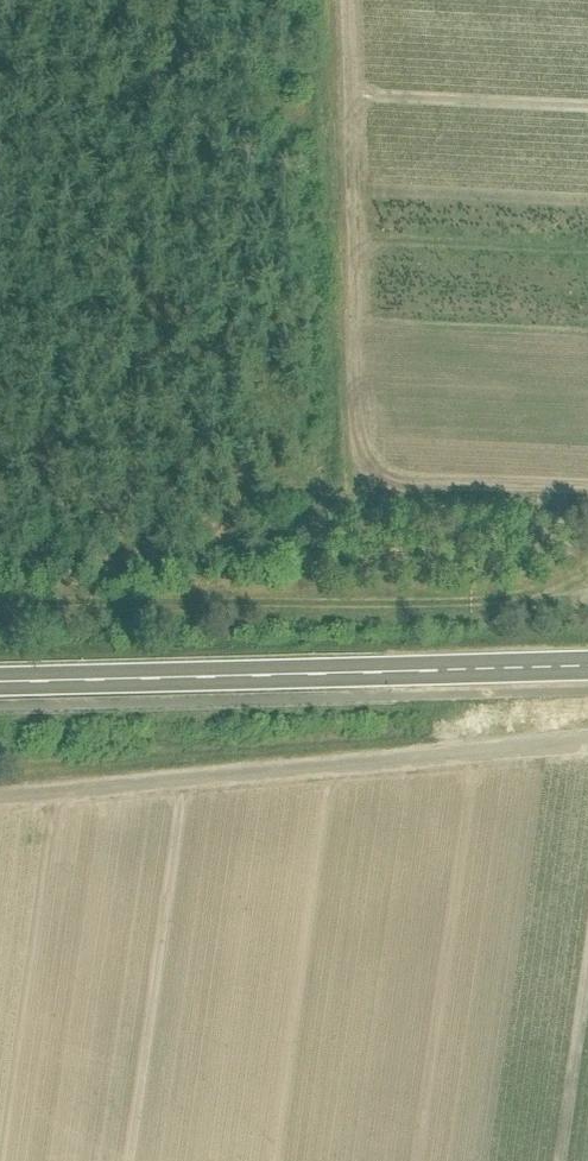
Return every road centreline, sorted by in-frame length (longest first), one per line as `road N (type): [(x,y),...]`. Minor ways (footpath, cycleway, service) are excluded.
road 1 (track): [(587,566),(514,599),(470,604),(0,603)]
road 2 (track): [(0,793),(587,742)]
road 3 (tertiary): [(0,683),(587,665)]

